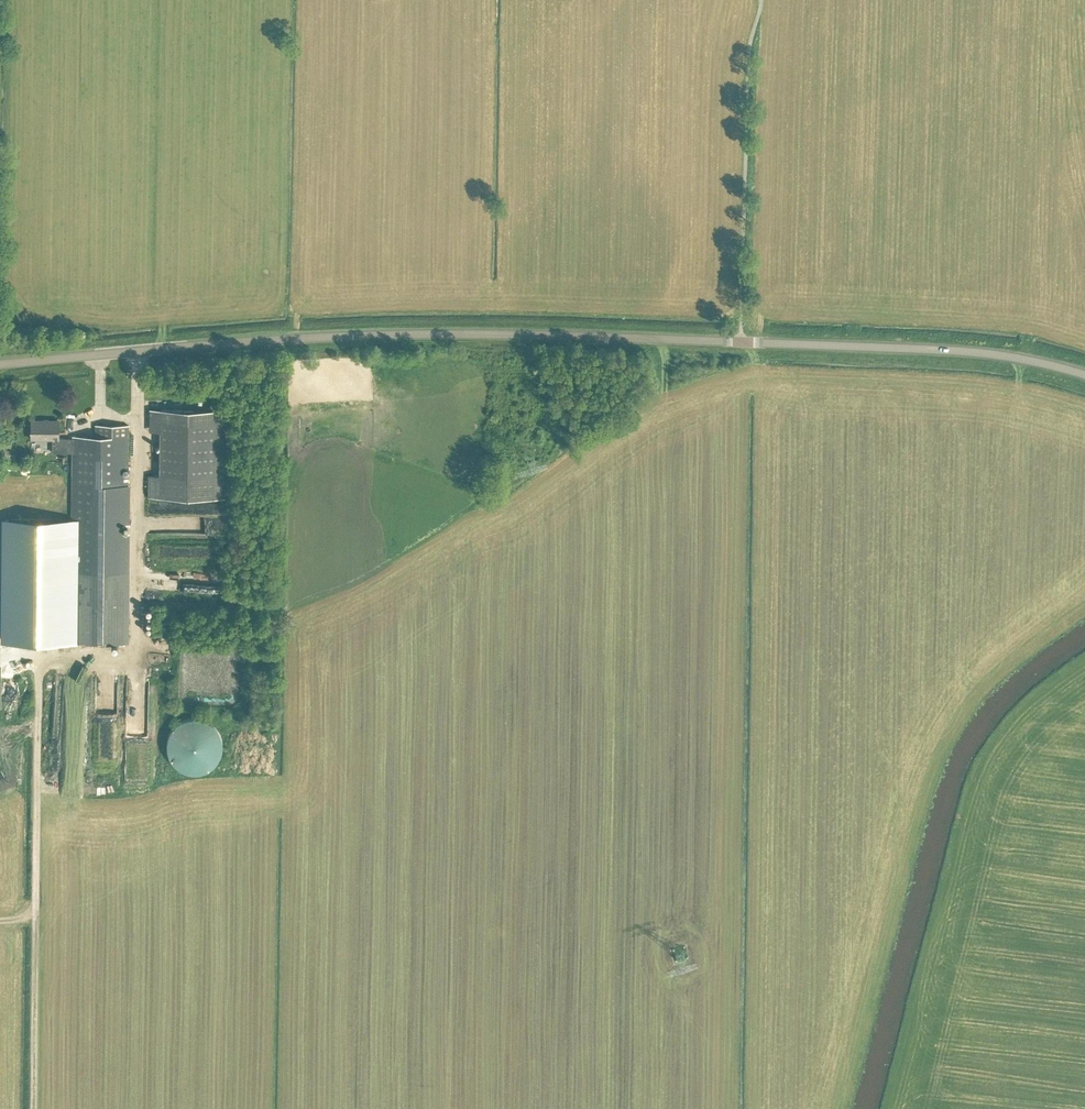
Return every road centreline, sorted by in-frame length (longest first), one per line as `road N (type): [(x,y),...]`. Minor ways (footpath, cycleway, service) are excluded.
road 1 (unclassified): [(1084,374),(935,349),(477,331),(289,335),(0,363)]

